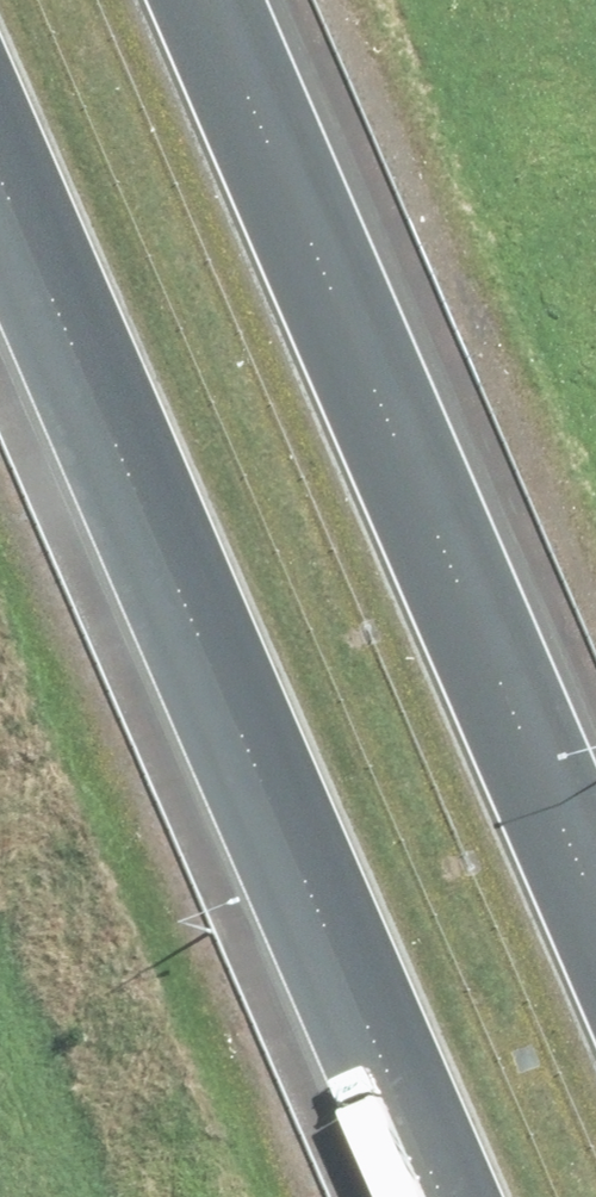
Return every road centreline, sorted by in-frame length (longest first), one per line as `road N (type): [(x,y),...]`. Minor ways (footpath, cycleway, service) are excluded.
road 1 (motorway): [(429,1196),(0,200)]
road 2 (motorway): [(232,0),(595,834)]

